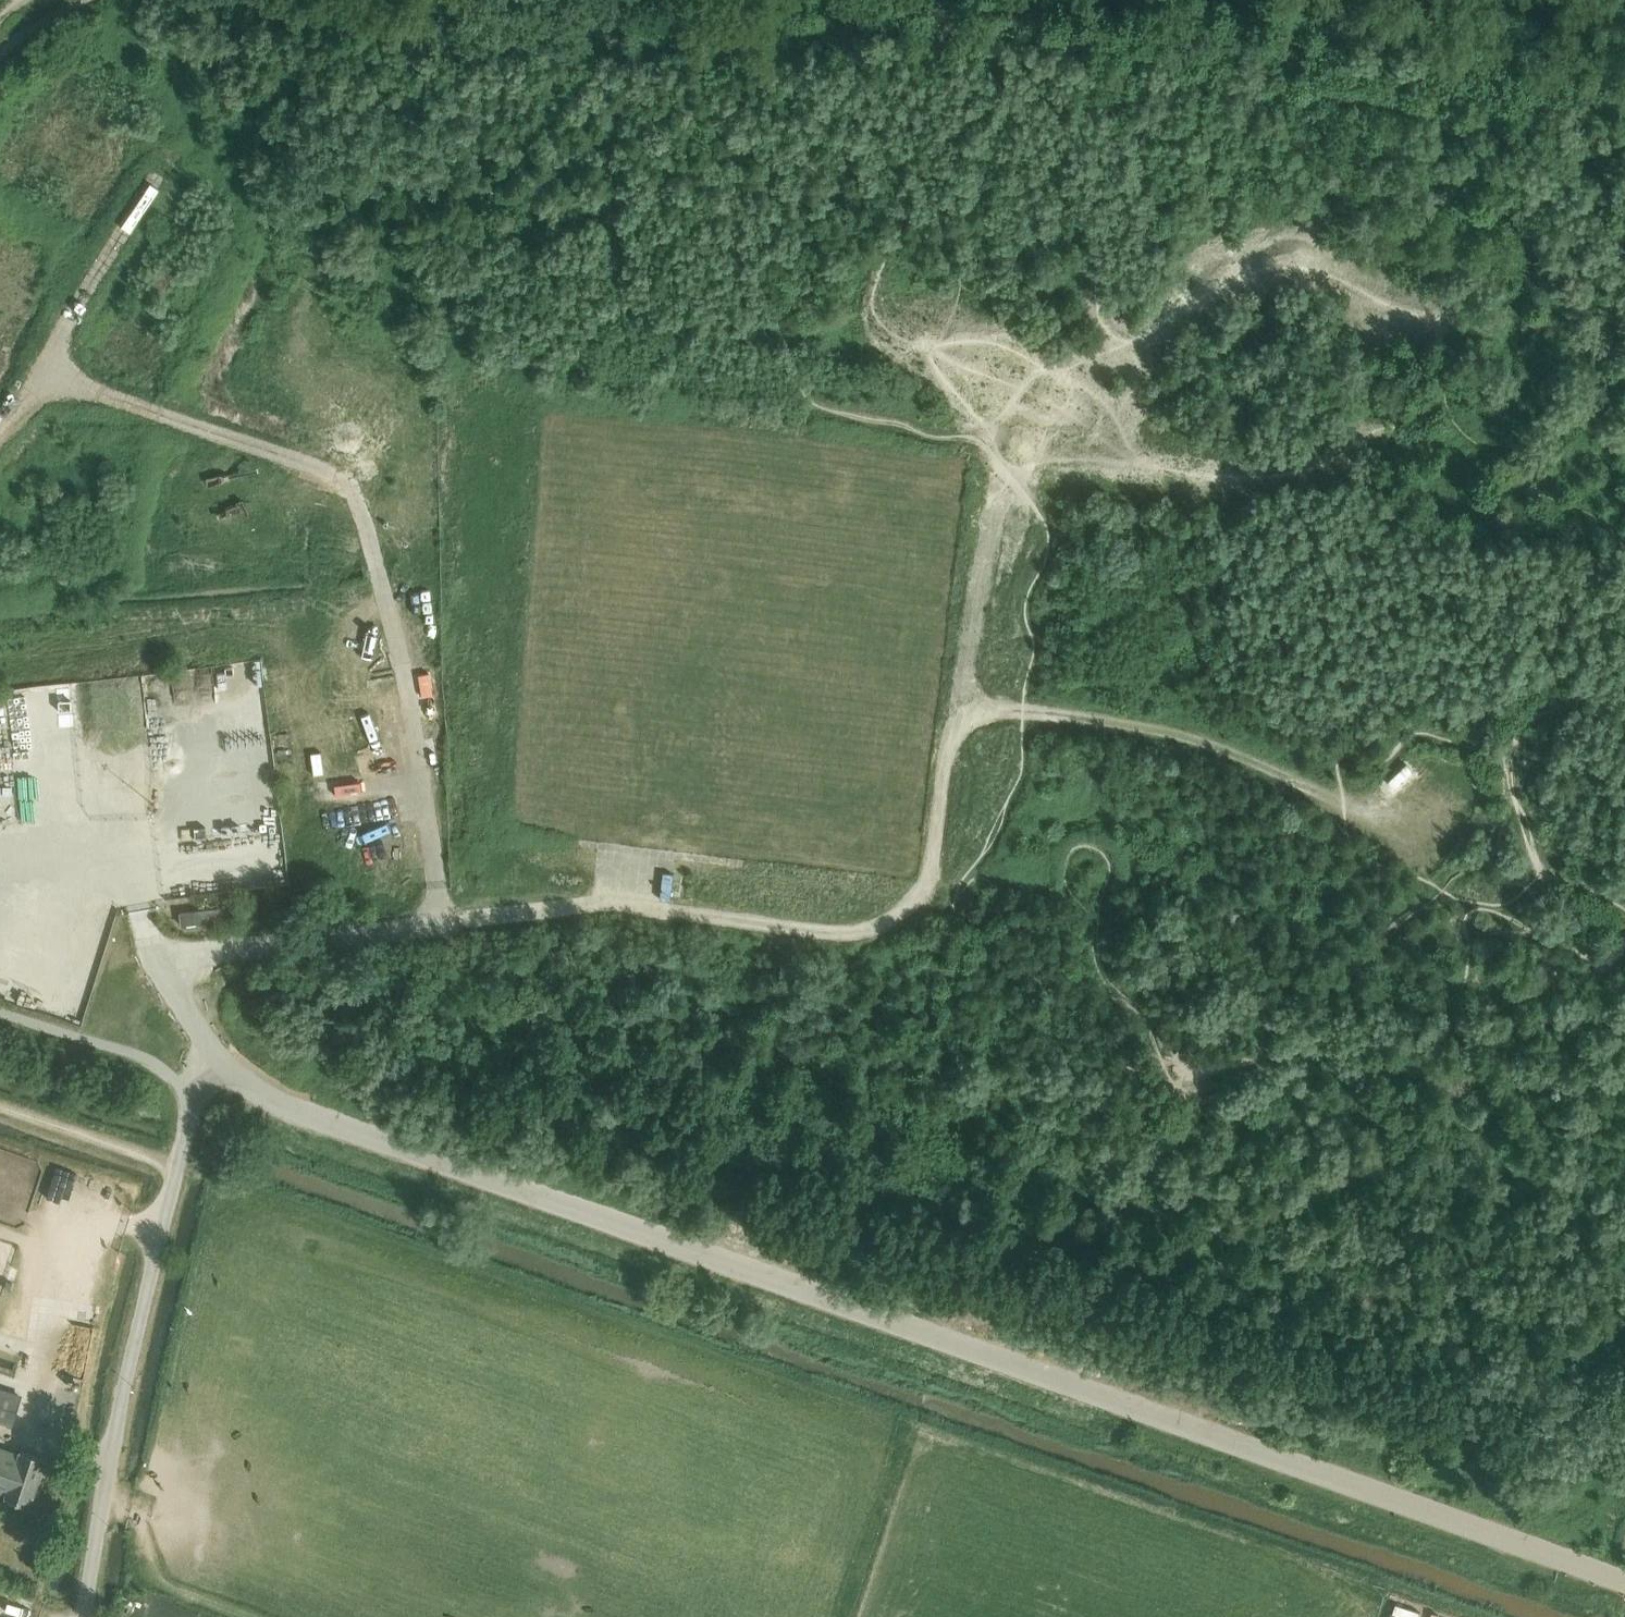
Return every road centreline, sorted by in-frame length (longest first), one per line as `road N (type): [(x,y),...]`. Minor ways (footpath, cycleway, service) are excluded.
road 1 (unclassified): [(1624,1582),(289,1112),(221,1067)]
road 2 (unclassified): [(87,1616),(115,1439),(162,1235),(194,1108),(221,1067)]

